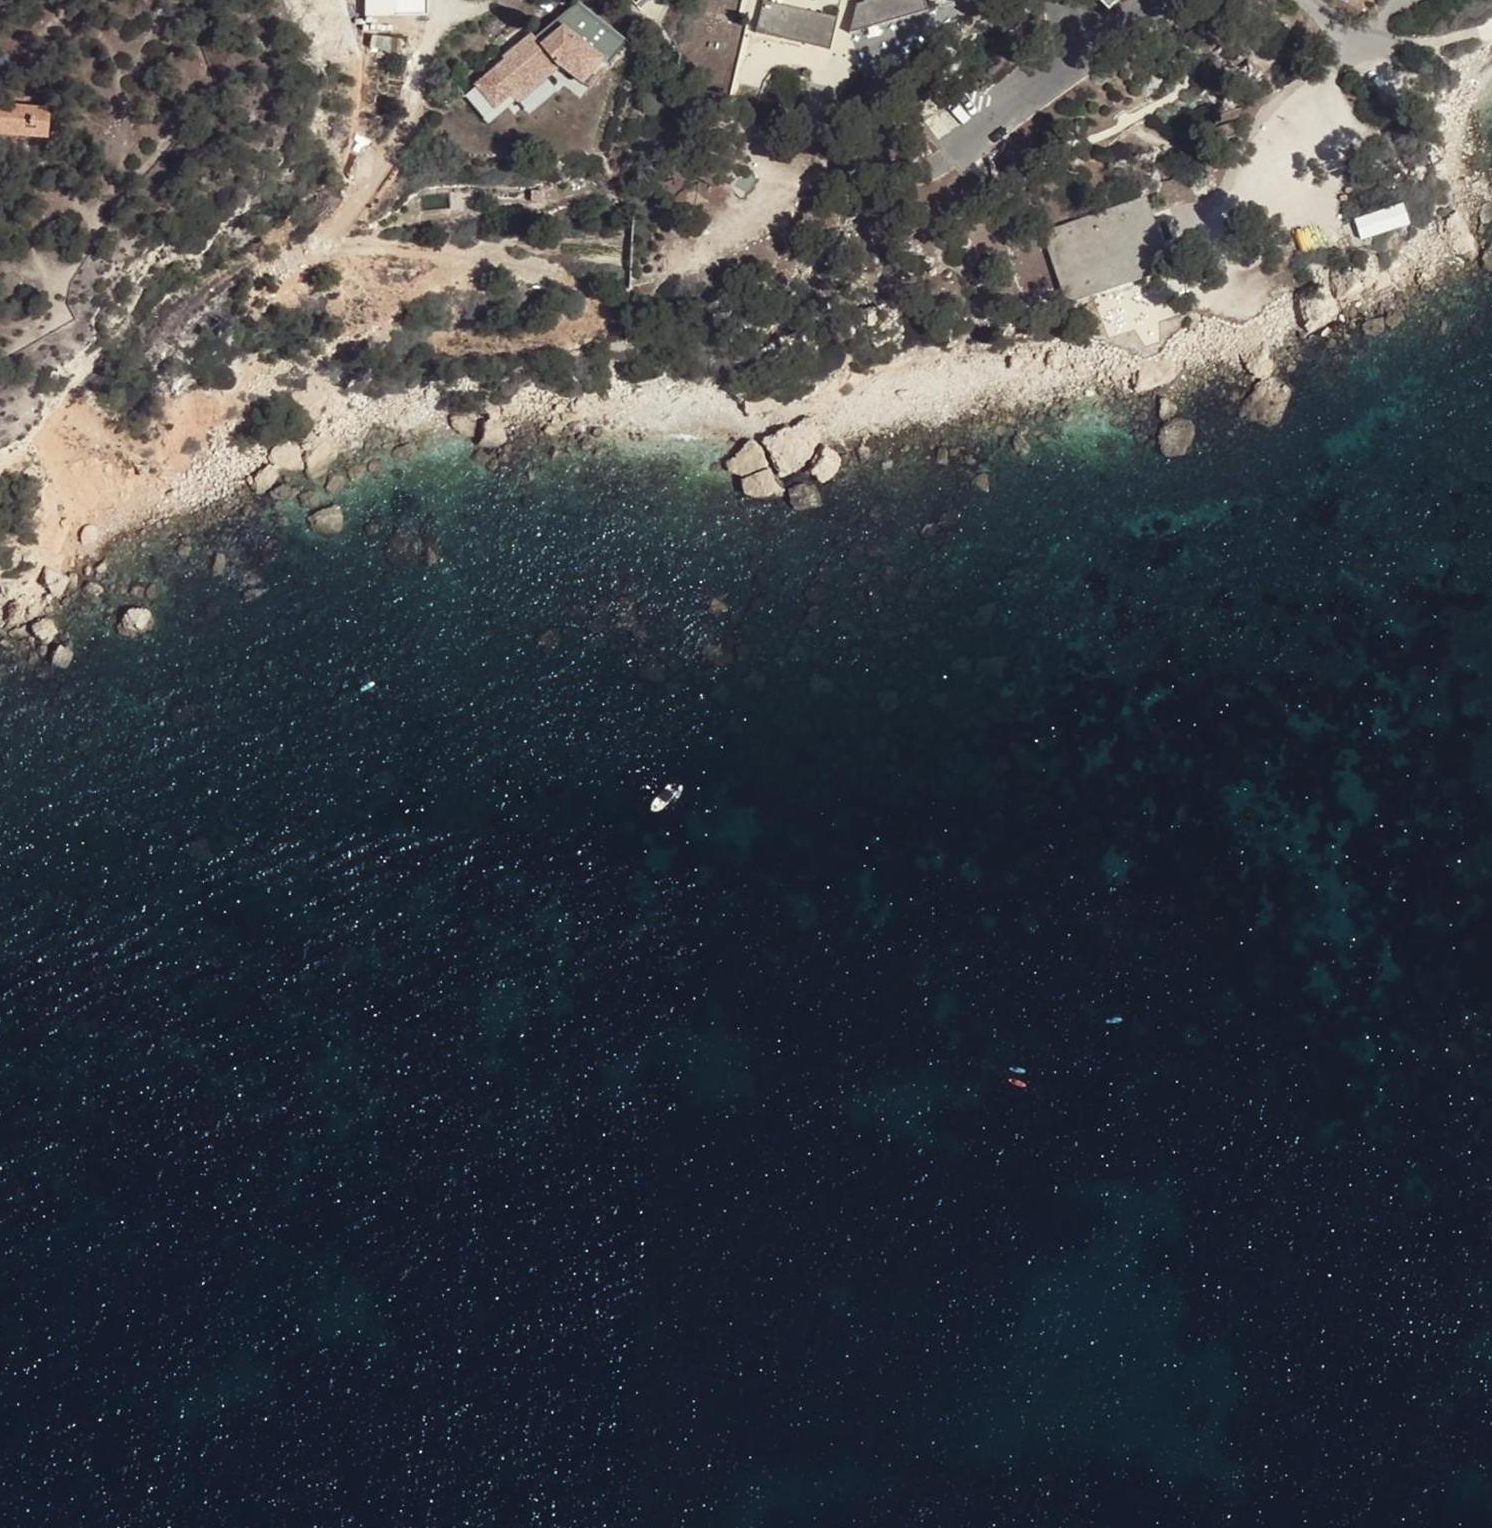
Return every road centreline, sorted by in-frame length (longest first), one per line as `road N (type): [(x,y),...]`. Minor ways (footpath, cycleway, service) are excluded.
road 1 (residential): [(949,152),(1077,43),(1053,0)]

